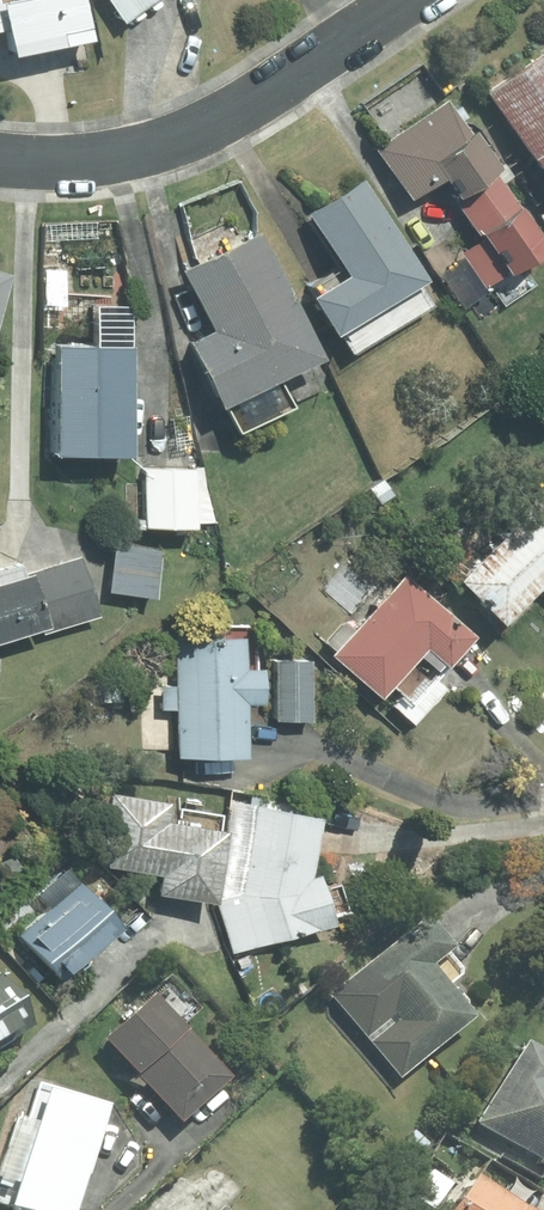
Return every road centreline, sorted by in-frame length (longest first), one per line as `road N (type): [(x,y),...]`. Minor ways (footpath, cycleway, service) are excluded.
road 1 (residential): [(408,0),(249,104),(172,141),(77,161),(0,159)]

